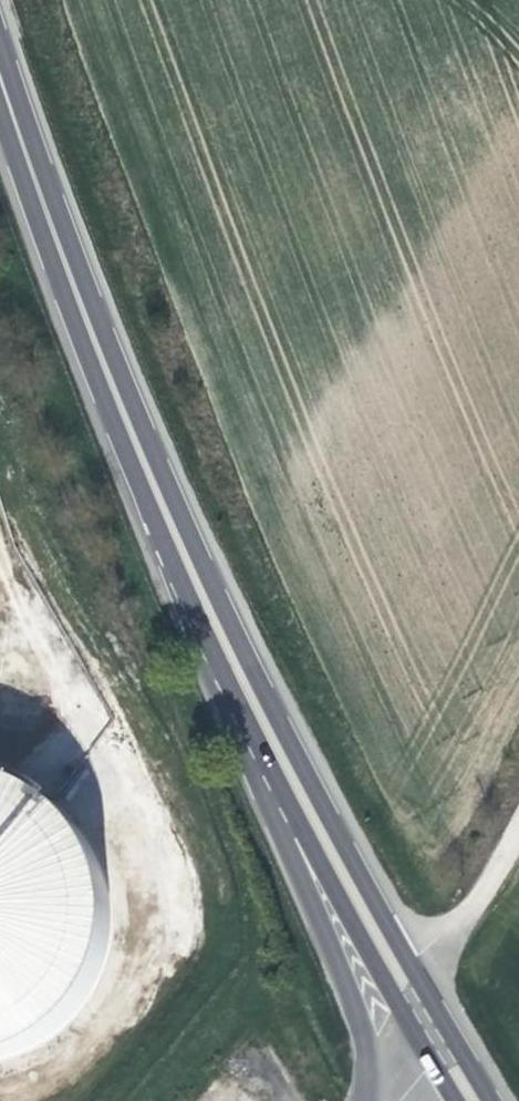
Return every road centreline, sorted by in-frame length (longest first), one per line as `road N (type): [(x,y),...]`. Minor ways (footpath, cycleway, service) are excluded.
road 1 (primary): [(490,1100),(332,824),(211,582),(143,429),(0,54)]
road 2 (primary): [(0,131),(118,467),(217,662)]
road 3 (primary): [(217,662),(453,1100)]
road 4 (unclassified): [(217,662),(257,780),(354,1008),(374,1064),(371,1100)]
road 5 (track): [(518,831),(423,982)]

